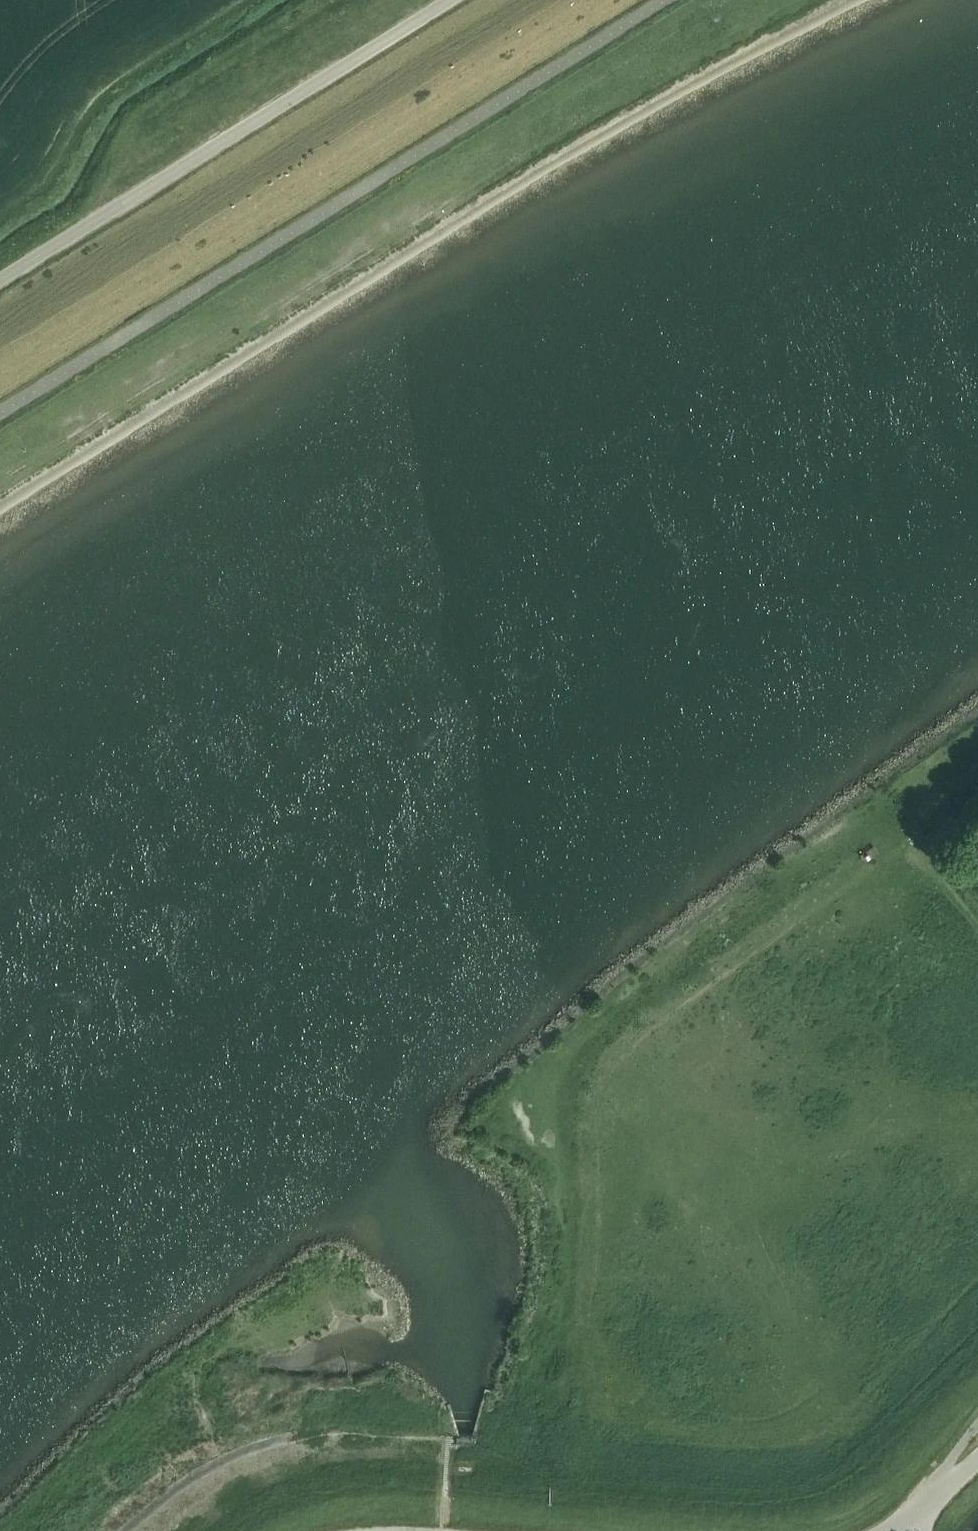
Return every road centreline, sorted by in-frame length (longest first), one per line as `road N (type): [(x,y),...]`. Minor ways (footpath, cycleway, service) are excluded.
road 1 (unclassified): [(0,284),(456,0)]

